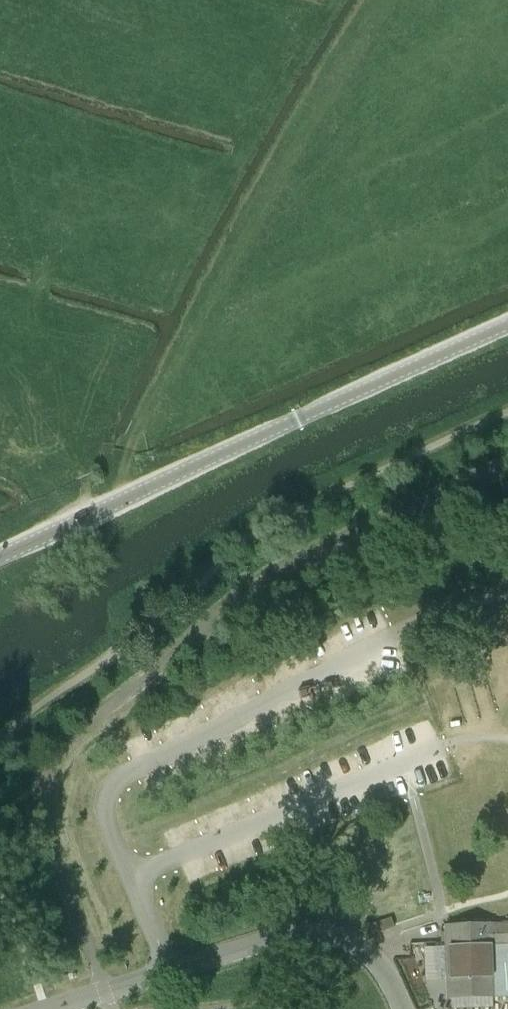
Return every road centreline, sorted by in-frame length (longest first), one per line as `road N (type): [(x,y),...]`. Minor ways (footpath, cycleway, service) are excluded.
road 1 (tertiary): [(0,556),(507,325)]
road 2 (tertiary): [(404,1008),(360,946),(306,931),(48,1008)]

